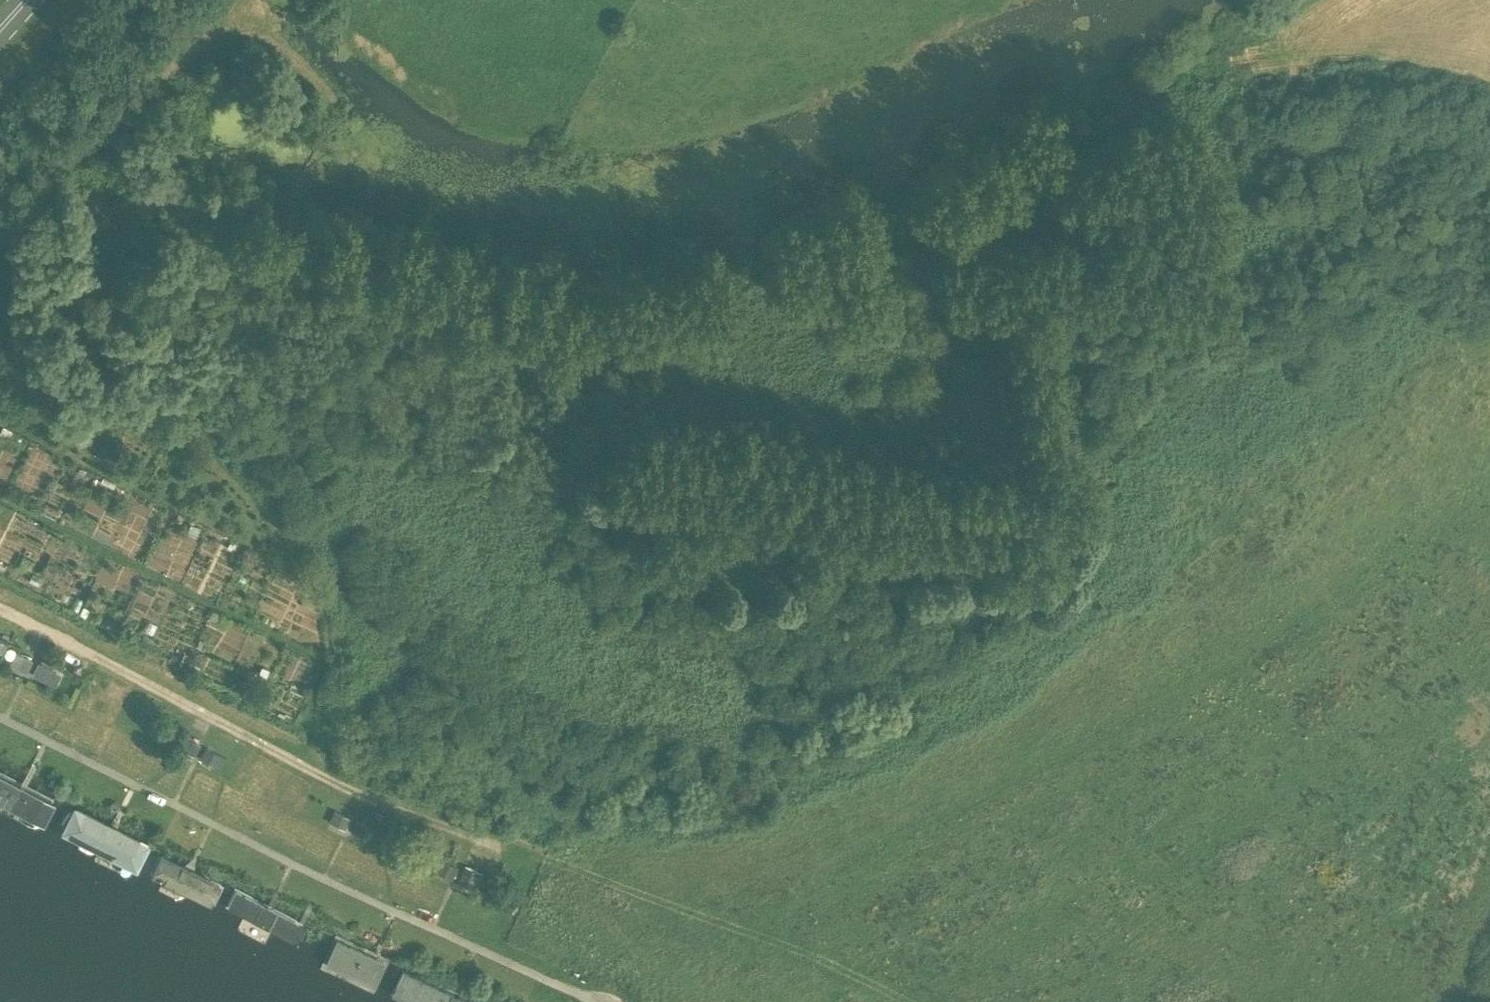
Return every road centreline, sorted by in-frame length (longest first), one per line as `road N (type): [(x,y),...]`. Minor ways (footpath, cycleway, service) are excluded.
road 1 (unclassified): [(0,717),(596,1001)]
road 2 (track): [(0,611),(359,797),(464,834)]
road 3 (track): [(0,236),(159,68)]

